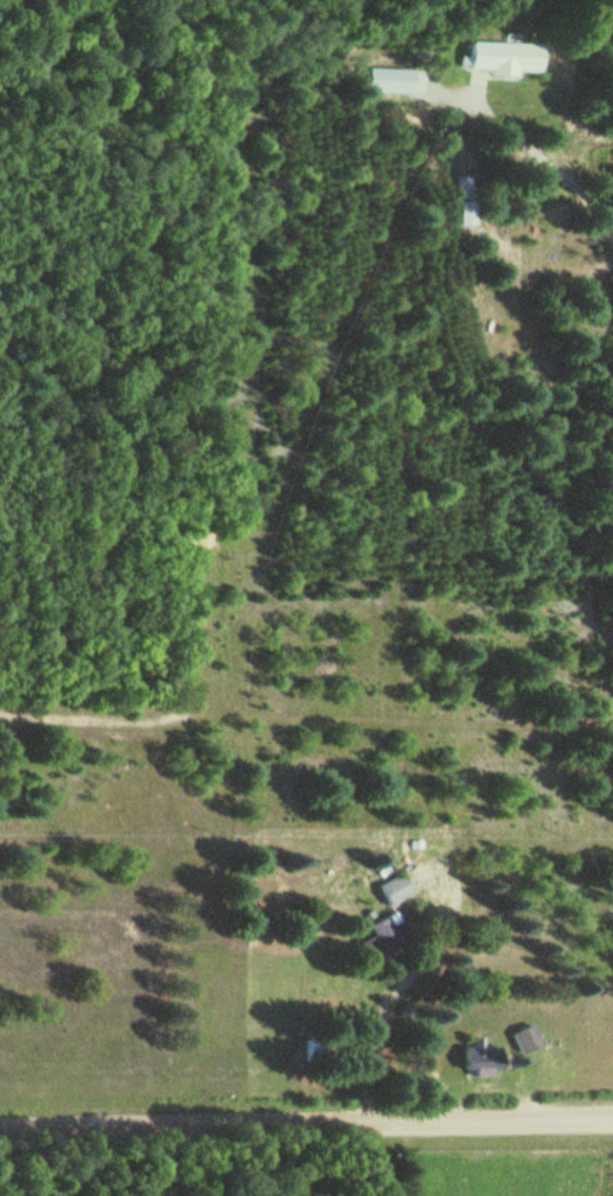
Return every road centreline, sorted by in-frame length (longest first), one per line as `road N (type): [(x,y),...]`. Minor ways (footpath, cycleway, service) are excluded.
road 1 (residential): [(612,1117),(0,1126)]

